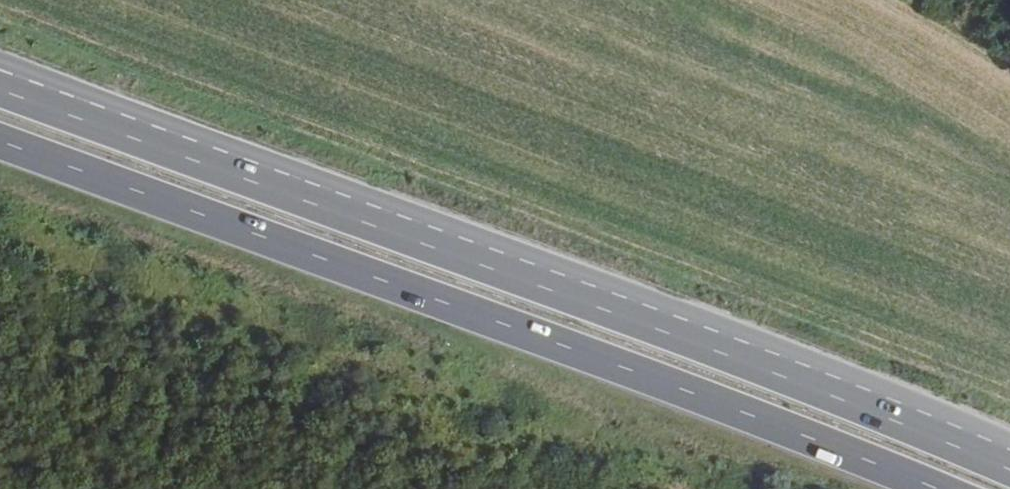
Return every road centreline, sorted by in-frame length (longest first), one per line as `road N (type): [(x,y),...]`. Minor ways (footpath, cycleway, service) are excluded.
road 1 (trunk): [(1009,475),(744,365),(0,91)]
road 2 (trunk): [(0,143),(920,488)]

